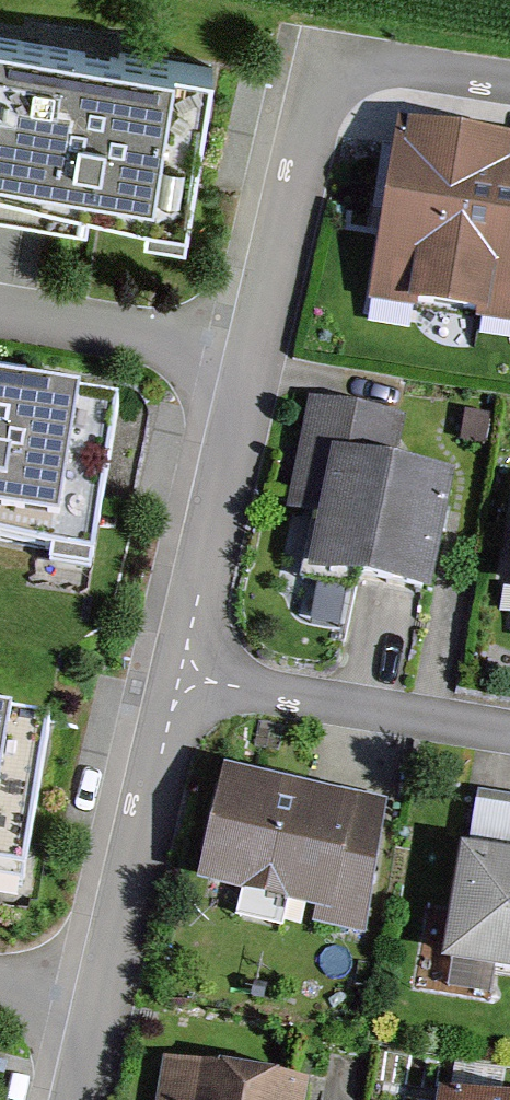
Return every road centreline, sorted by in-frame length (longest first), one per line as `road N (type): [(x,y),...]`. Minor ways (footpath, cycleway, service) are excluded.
road 1 (residential): [(232,363),(307,109),(334,78),(390,67),(509,86)]
road 2 (residential): [(171,681),(509,739)]
road 3 (residential): [(85,1008),(171,681)]
road 4 (residential): [(171,681),(232,363)]
road 5 (residential): [(232,363),(0,324)]

